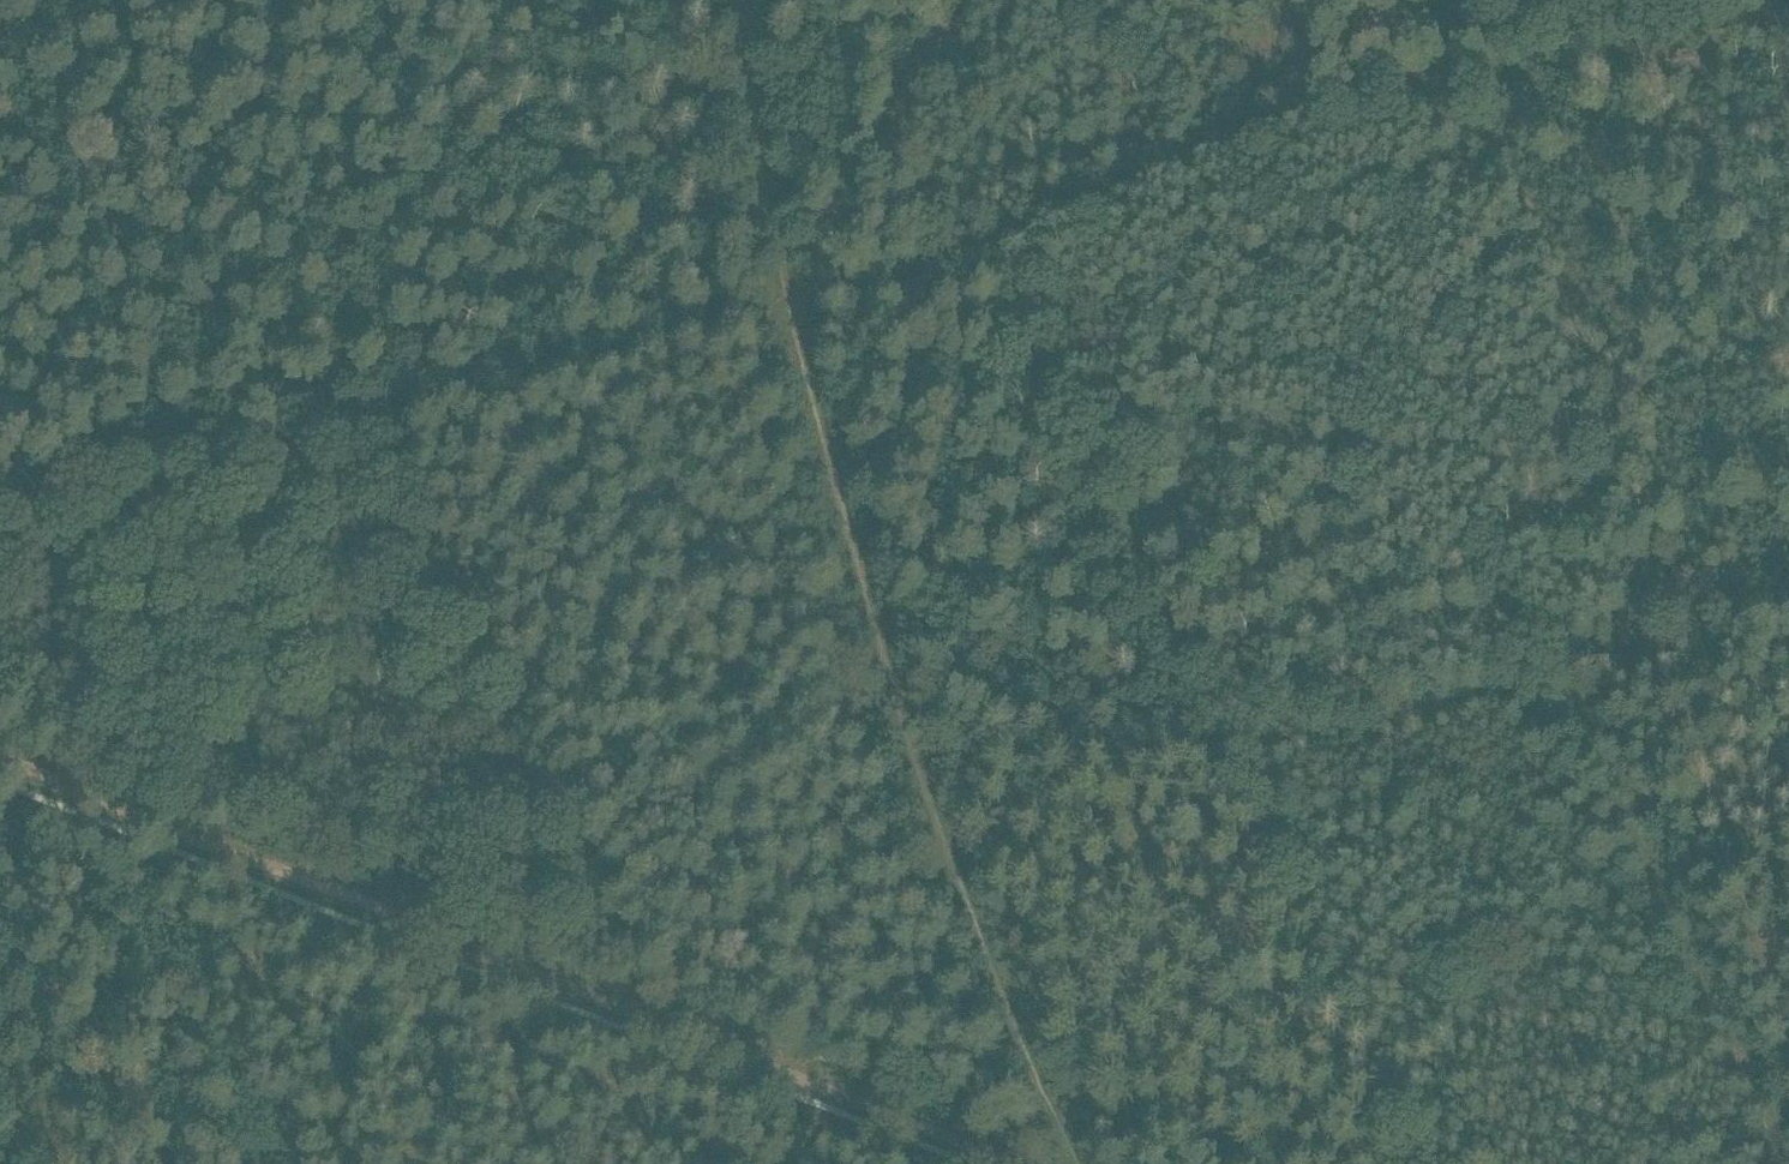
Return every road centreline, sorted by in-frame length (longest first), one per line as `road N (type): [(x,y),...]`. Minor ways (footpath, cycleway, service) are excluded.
road 1 (track): [(170,841),(993,1163)]
road 2 (track): [(1770,661),(1624,674),(1262,758),(924,770)]
road 3 (track): [(0,526),(456,415),(794,316)]
road 4 (track): [(924,770),(794,316),(737,0)]
road 5 (track): [(1472,86),(1301,131),(794,316)]
road 6 (track): [(1073,1163),(924,770)]
road 7 (track): [(263,1163),(153,967),(143,913),(170,841)]
road 8 (track): [(1788,24),(1534,79)]
road 9 (track): [(0,768),(170,841)]

